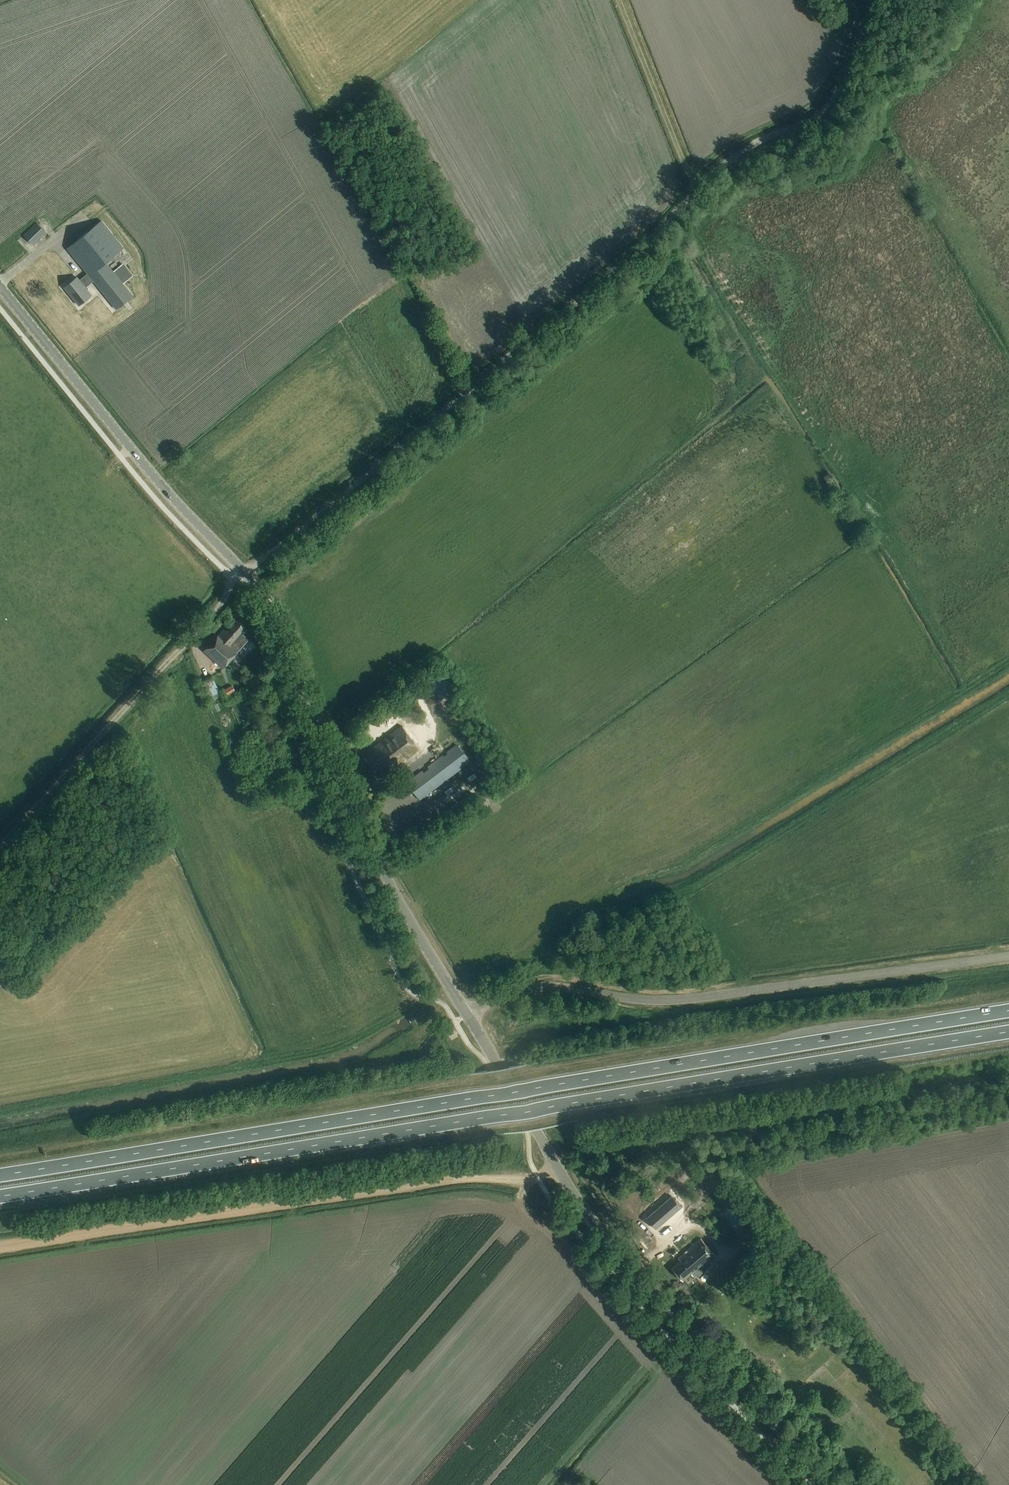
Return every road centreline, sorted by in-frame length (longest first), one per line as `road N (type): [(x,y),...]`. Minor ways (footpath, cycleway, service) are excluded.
road 1 (trunk): [(1008,1012),(0,1176)]
road 2 (trunk): [(0,1197),(1008,1034)]
road 3 (track): [(237,580),(629,254),(696,185),(822,114),(852,62),(870,0)]
road 4 (tertiary): [(0,288),(148,470),(258,587),(372,849),(468,1015)]
road 5 (track): [(1008,664),(690,859),(628,880),(458,998)]
road 6 (tertiary): [(468,1015),(585,1213),(835,1484)]
road 7 (unclassified): [(1008,956),(675,1001),(538,987),(468,1015)]
road 8 (track): [(0,1246),(432,1180),(538,1177)]
road 9 (track): [(420,998),(326,1050),(0,1111)]
road 10 (track): [(0,845),(237,580)]
road 11 (track): [(696,185),(619,0)]

